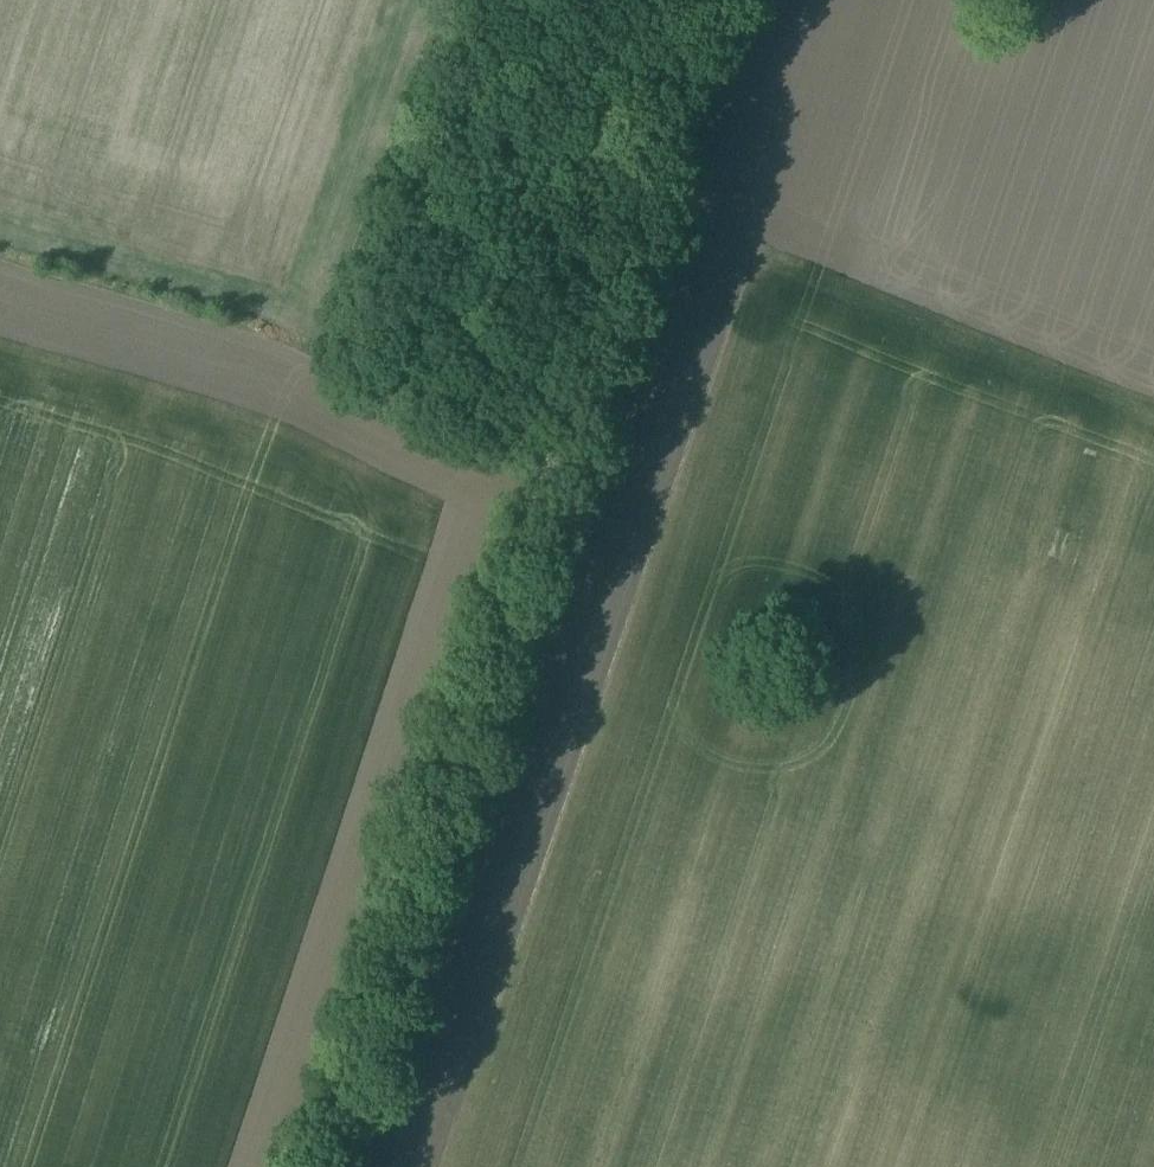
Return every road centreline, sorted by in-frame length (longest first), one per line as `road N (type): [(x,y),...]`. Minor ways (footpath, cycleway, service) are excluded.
road 1 (track): [(699,0),(311,1166)]

